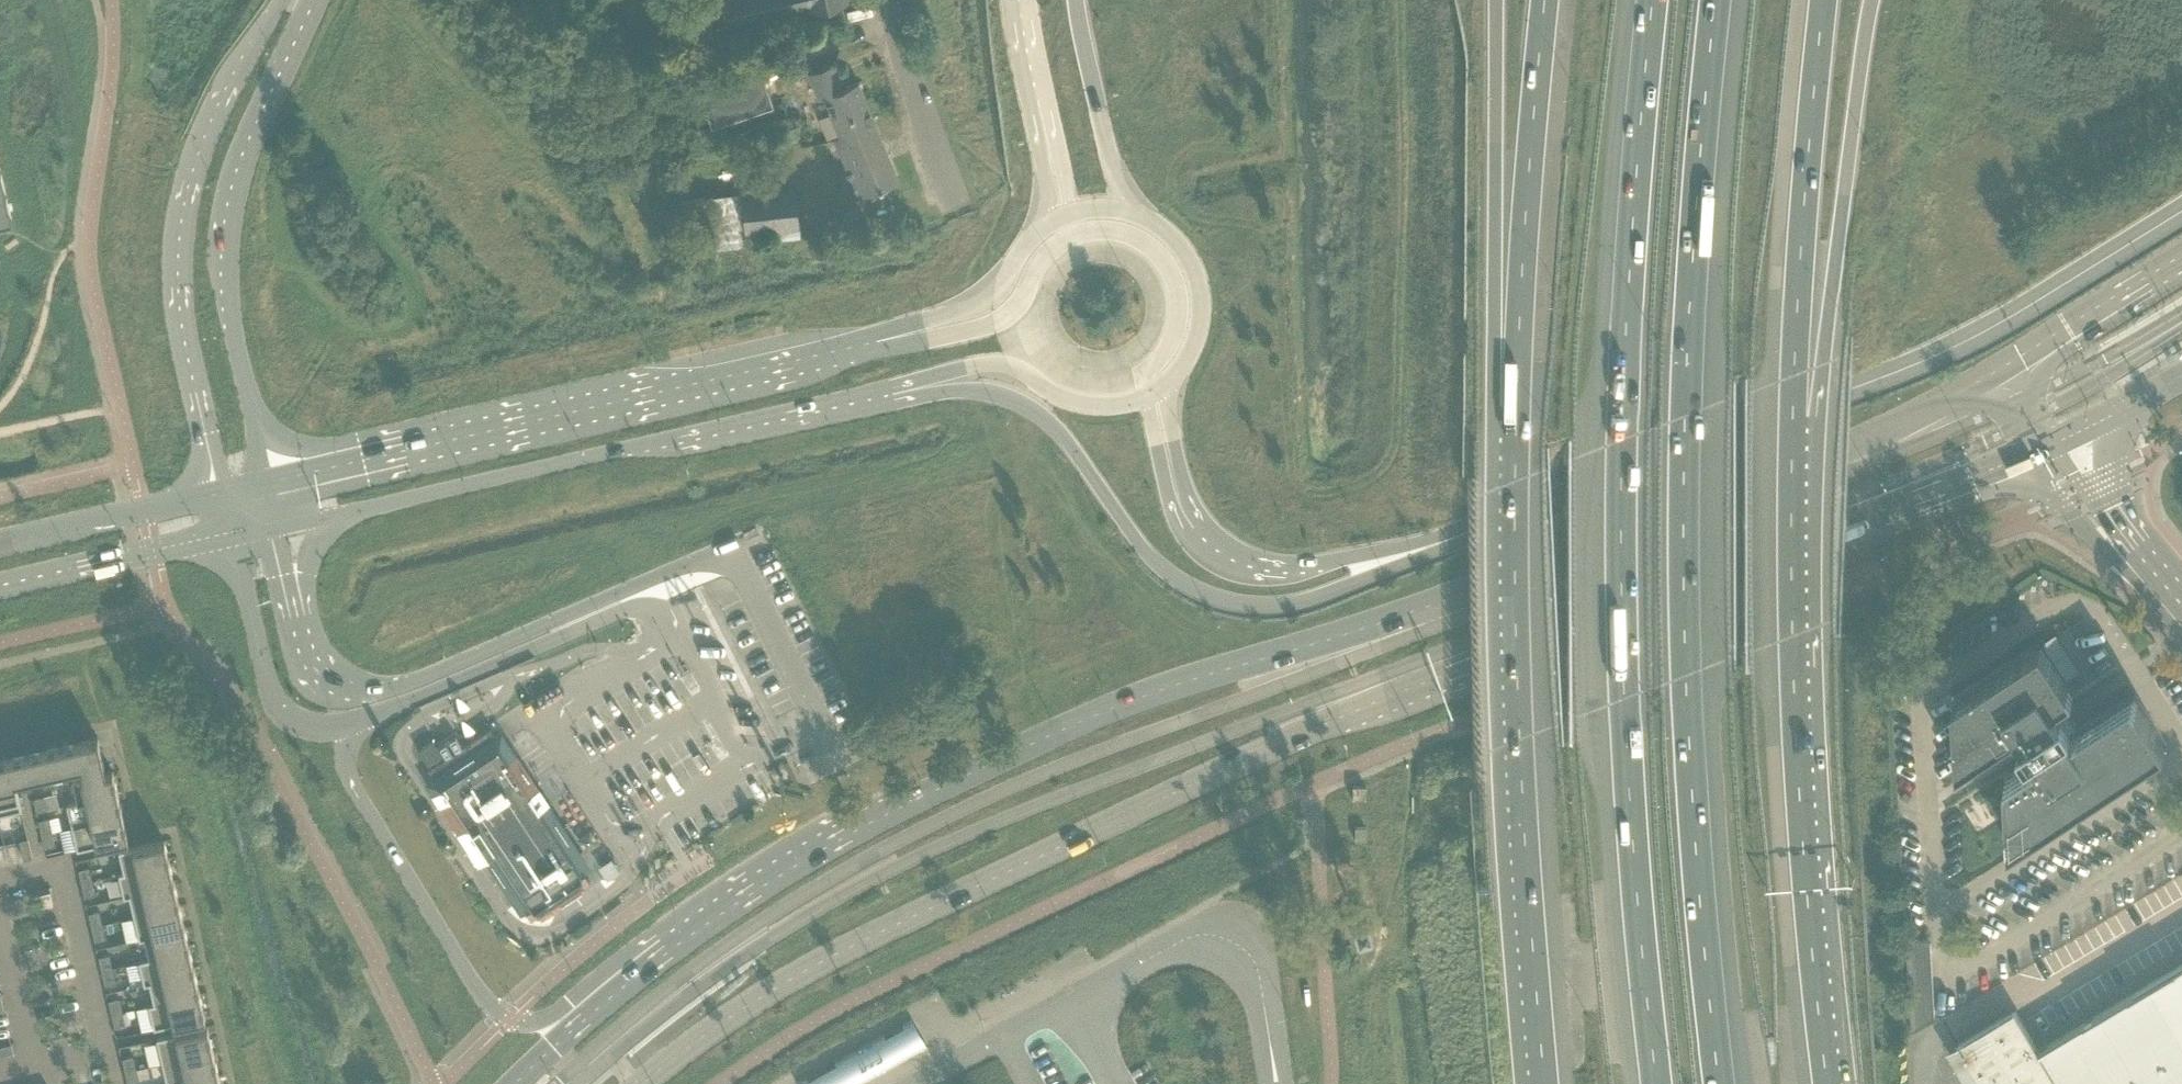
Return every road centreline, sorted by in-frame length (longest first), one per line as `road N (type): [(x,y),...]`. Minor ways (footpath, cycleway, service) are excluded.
road 1 (secondary): [(1946,402),(1856,448),(1464,598),(1140,701),(1018,749),(880,817),(687,934),(518,1083)]
road 2 (secondary): [(645,1083),(754,1002),(887,930),(1248,763),(2031,462)]
road 3 (motorway): [(1719,1083),(1686,677),(1691,270),(1716,0)]
road 4 (motorway): [(1653,0),(1629,289),(1622,582),(1629,806),(1656,1083)]
road 5 (trunk): [(1419,553),(1975,337),(2181,214)]
road 6 (trunk): [(1515,406),(1519,739),(1545,1083)]
road 7 (trunk): [(1826,1083),(1798,785),(1792,416)]
road 8 (secondary): [(919,332),(268,482)]
road 9 (trunk): [(891,386),(993,393),(1044,418),(1160,570),(1222,604),(1295,603),(1419,553)]
road 10 (secondary): [(280,526),(891,386)]
road 11 (tertiary): [(280,0),(217,107),(184,200),(178,245),(183,342),(217,493)]
road 12 (tertiary): [(268,482),(221,249),(242,154),(315,0)]
road 13 (trunk): [(1792,416),(1822,364),(1871,0)]
road 14 (trunk): [(1792,416),(1825,0)]
road 15 (trunk): [(1495,0),(1495,316),(1515,406)]
road 16 (trunk): [(1545,0),(1515,406)]
road 17 (trunk): [(1419,553),(1282,573),(1239,565),(1187,521),(1167,452)]
road 18 (residential): [(0,880),(58,867),(98,1049),(32,1065)]
road 19 (secondary): [(891,386),(1008,365),(1085,406),(1149,395)]
road 20 (secondary): [(1149,395),(1151,369),(1175,334),(1178,300),(1168,268),(1132,237),(1073,238)]
road 21 (secondary): [(0,586),(227,537)]
road 22 (secondary): [(217,493),(0,546)]
road 23 (trunk): [(1127,213),(1076,0)]
road 24 (secondary): [(1165,385),(1194,346),(1196,280),(1167,233),(1127,213)]
road 25 (secondary): [(1073,238),(1038,264),(1007,316),(940,337),(919,332)]
road 26 (residential): [(934,180),(890,0)]
road 27 (secondary): [(1051,223),(990,300),(937,317),(919,332)]
road 28 (tertiary): [(2031,462),(2075,523),(2153,584)]
road 29 (secondary): [(2090,320),(1946,402)]
road 30 (tertiary): [(2153,584),(2071,446)]
road 31 (residential): [(32,1065),(0,918)]
road 32 (trunk): [(1018,0),(1045,135)]
road 33 (secondary): [(2071,446),(2181,377)]

